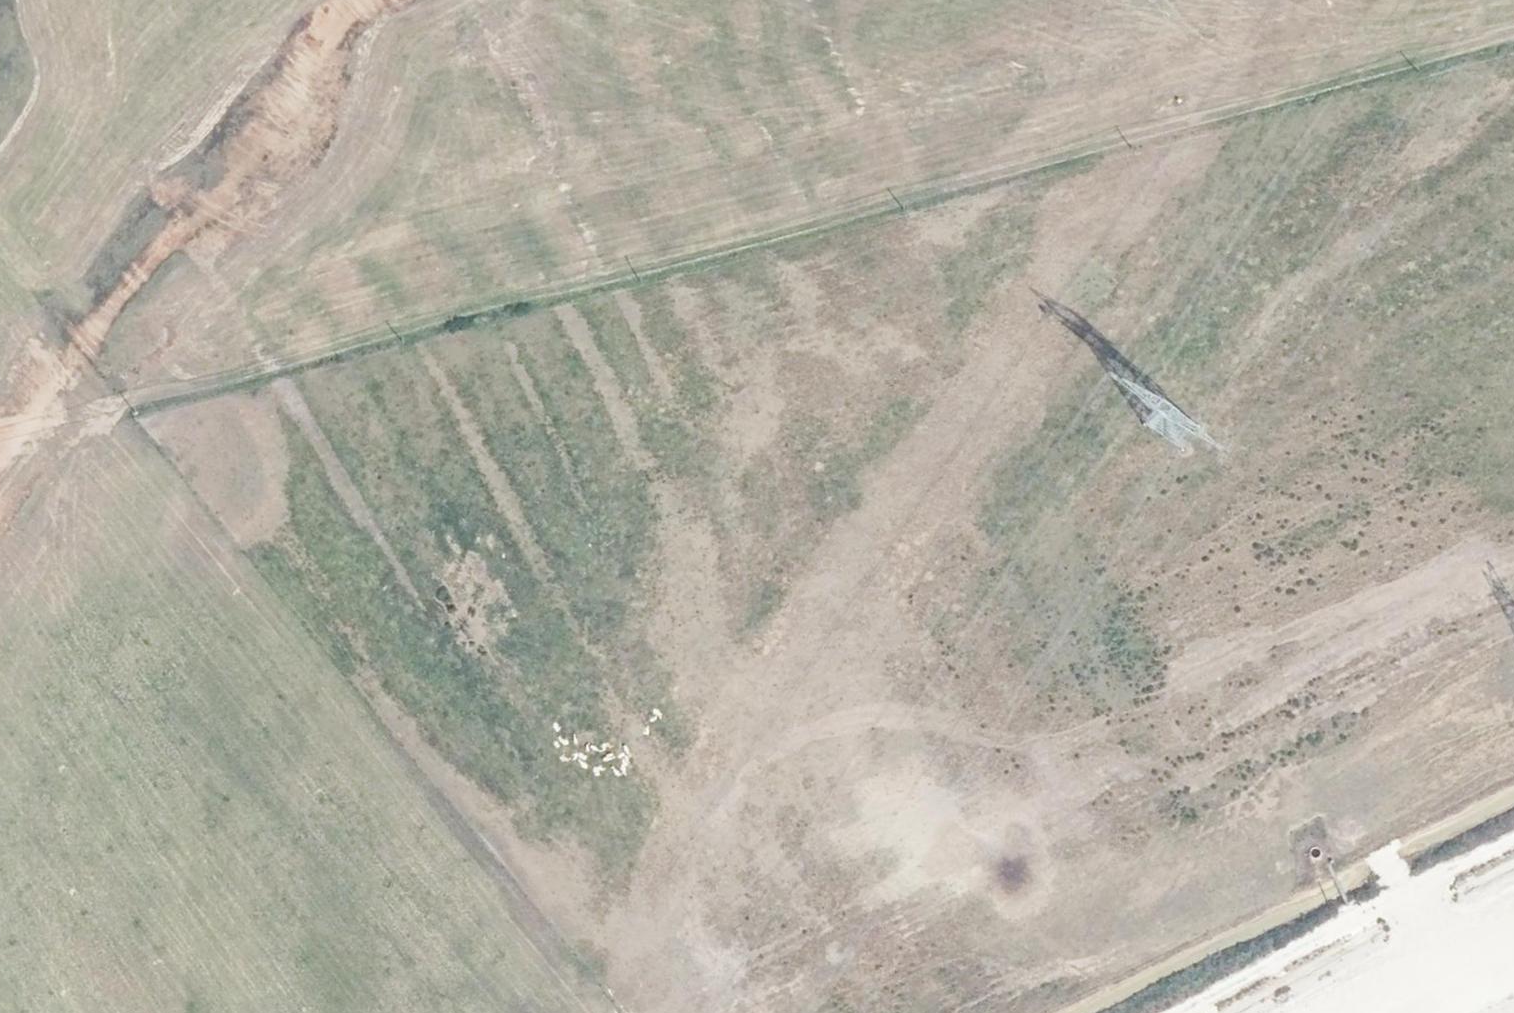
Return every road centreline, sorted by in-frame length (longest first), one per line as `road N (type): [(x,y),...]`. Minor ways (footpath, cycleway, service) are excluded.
road 1 (track): [(1513,37),(488,301),(82,417)]
road 2 (track): [(1272,1012),(1513,898)]

